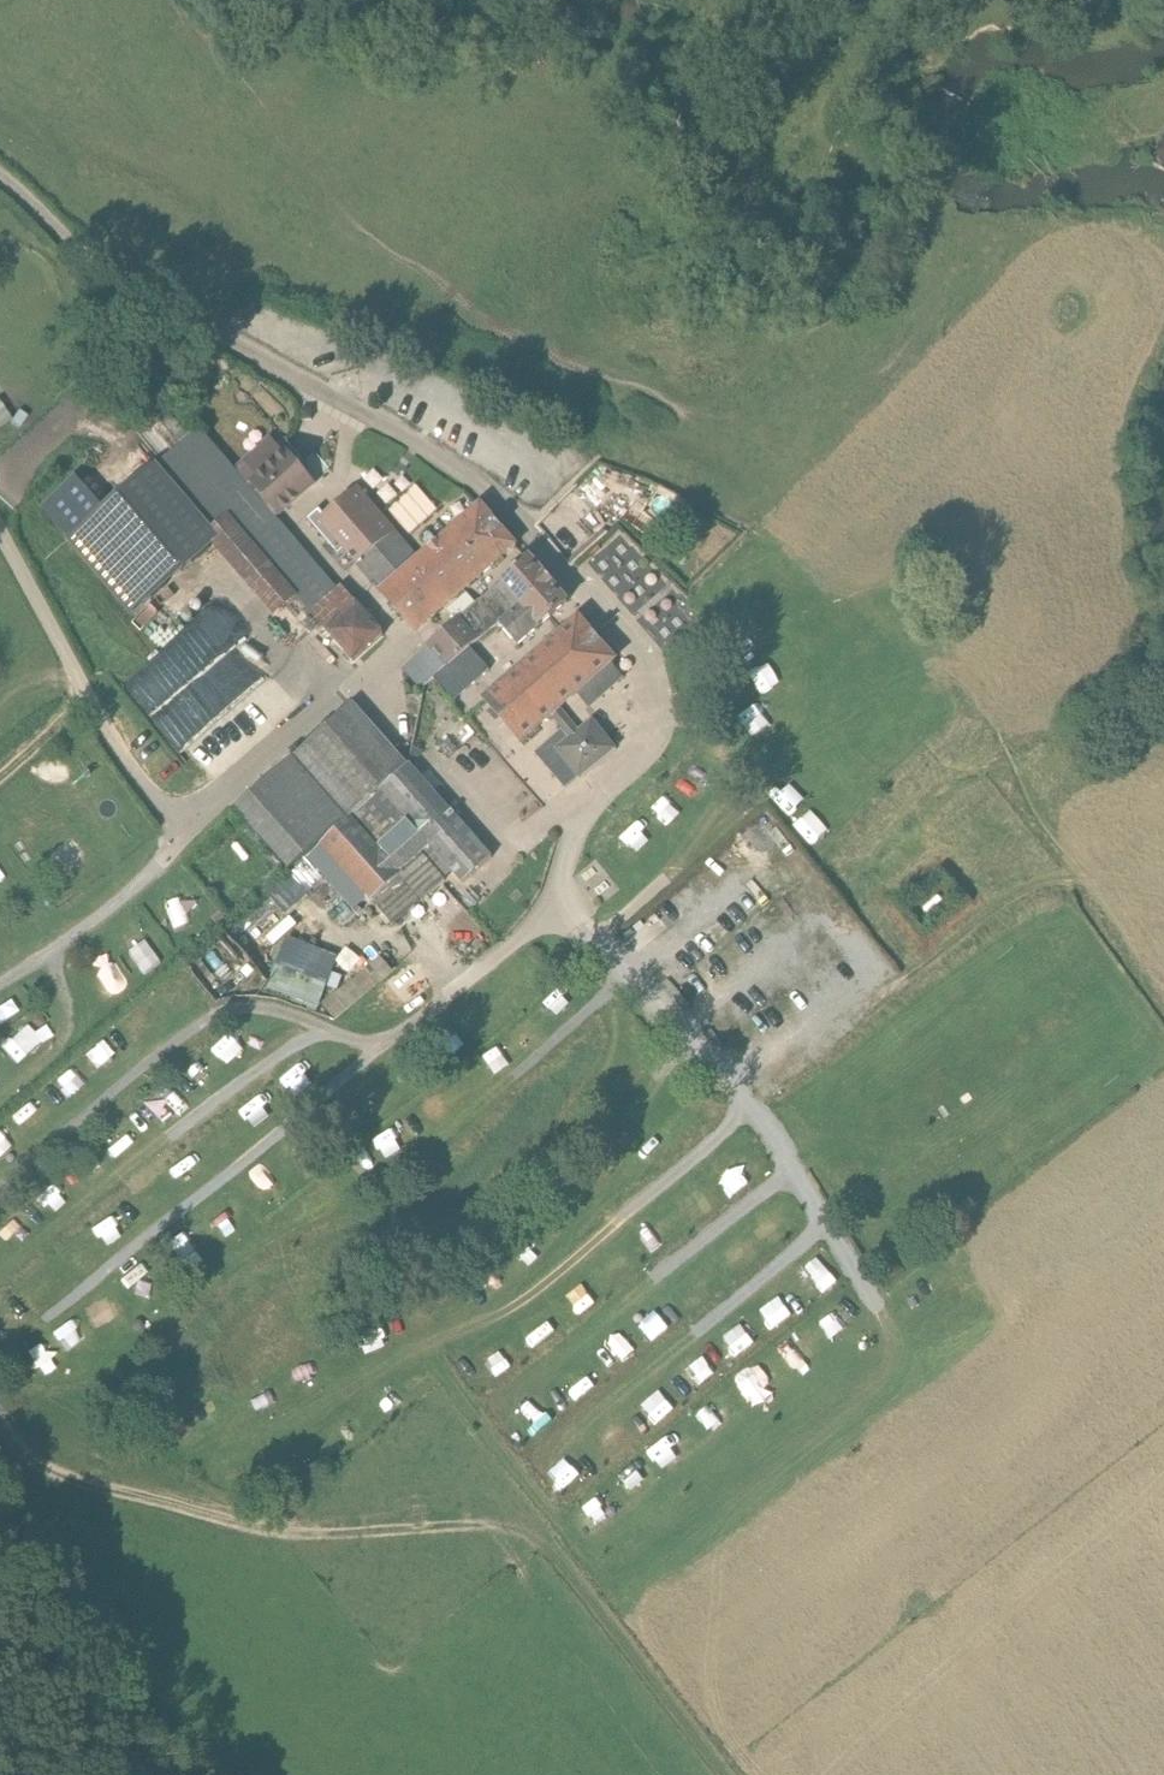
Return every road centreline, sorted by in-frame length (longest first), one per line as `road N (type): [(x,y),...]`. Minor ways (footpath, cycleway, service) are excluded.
road 1 (track): [(0,1426),(57,1472),(228,1521),(356,1532),(476,1523),(524,1533),(550,1550),(724,1774)]
road 2 (unclassified): [(528,521),(340,402),(90,271),(0,175)]
road 3 (track): [(396,1037),(46,1319)]
road 4 (track): [(54,951),(73,1012),(66,1043),(0,1100)]

